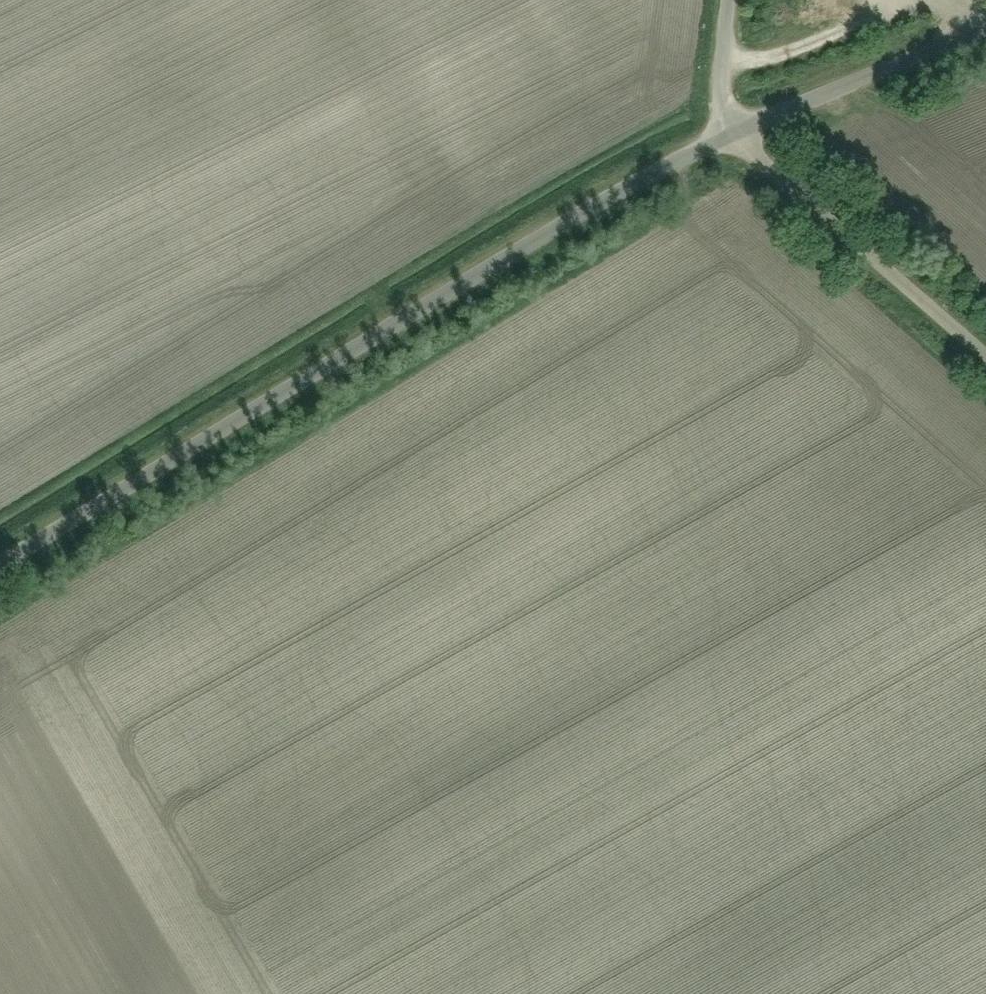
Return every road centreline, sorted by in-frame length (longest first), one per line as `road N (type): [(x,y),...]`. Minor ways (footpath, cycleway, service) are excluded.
road 1 (residential): [(0,572),(729,133)]
road 2 (residential): [(729,133),(985,360)]
road 3 (residential): [(729,133),(985,26)]
road 4 (residential): [(731,0),(729,133)]

